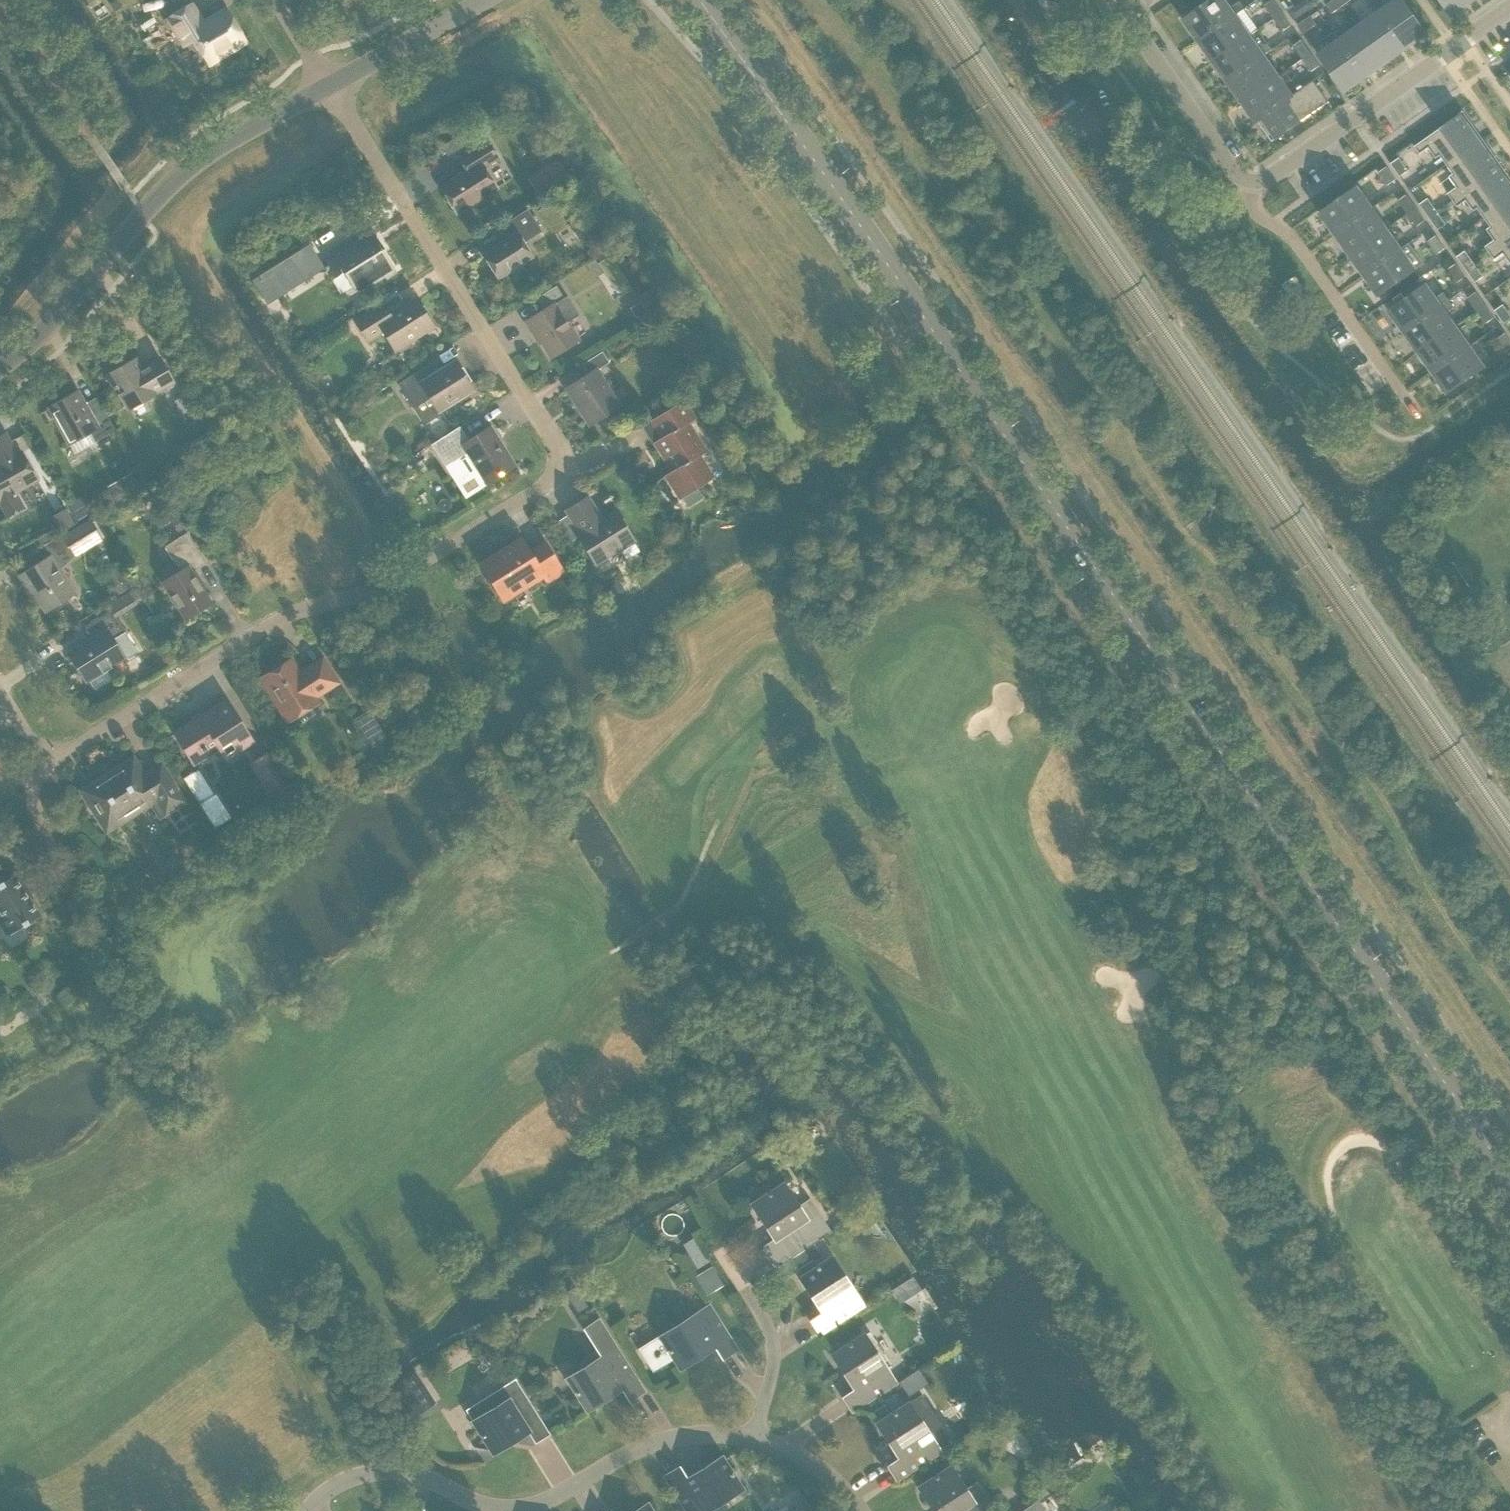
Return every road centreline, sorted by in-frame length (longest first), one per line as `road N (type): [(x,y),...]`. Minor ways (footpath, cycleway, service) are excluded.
road 1 (secondary): [(1509,1177),(700,0)]
road 2 (unclassified): [(43,762),(275,624),(388,581),(557,471),(556,444),(330,86)]
road 3 (residential): [(296,1510),(328,1480),(370,1463),(506,1494),(557,1485),(605,1450),(660,1427),(723,1426),(757,1435)]
road 4 (unclassified): [(0,369),(181,175),(227,140),(330,86)]
road 5 (residential): [(1509,9),(1274,176),(1251,181)]
road 6 (residential): [(1410,411),(1295,239),(1253,210),(1251,181)]
road 7 (residential): [(1251,181),(1238,175),(1115,0)]
road 8 (unclassified): [(330,86),(483,0)]
road 9 (residential): [(757,1435),(773,1369),(771,1337),(755,1303)]
road 10 (residential): [(757,1435),(827,1462),(859,1510)]
road 11 (unclassified): [(73,870),(36,809),(43,762)]

